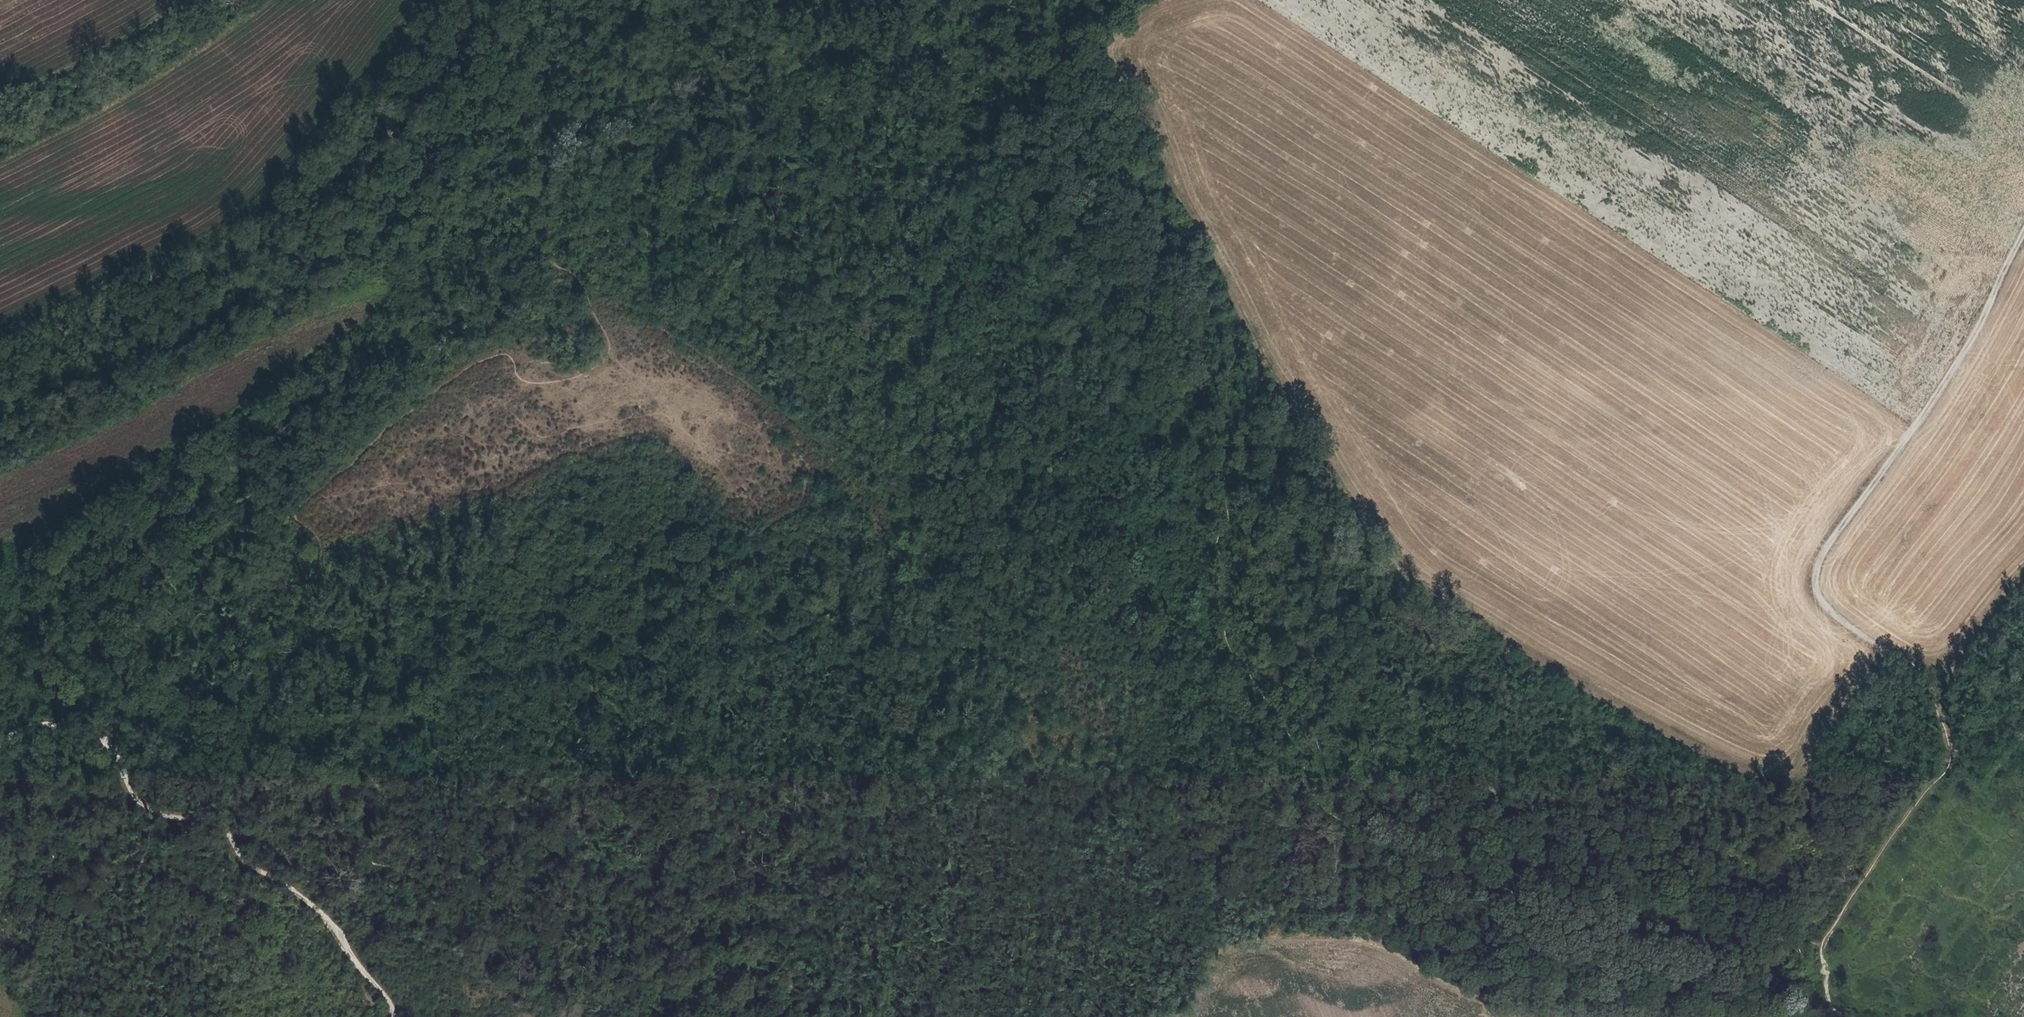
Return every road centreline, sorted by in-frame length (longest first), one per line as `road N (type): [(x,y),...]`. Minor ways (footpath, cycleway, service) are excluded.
road 1 (track): [(393,1016),(387,997),(336,930),(292,888),(240,864),(225,827),(205,816),(153,816),(130,791),(110,740),(51,724),(23,728),(0,744)]
road 2 (track): [(2023,229),(1984,317),(1837,533),(1817,574),(1817,594),(1829,611),(1880,651)]

